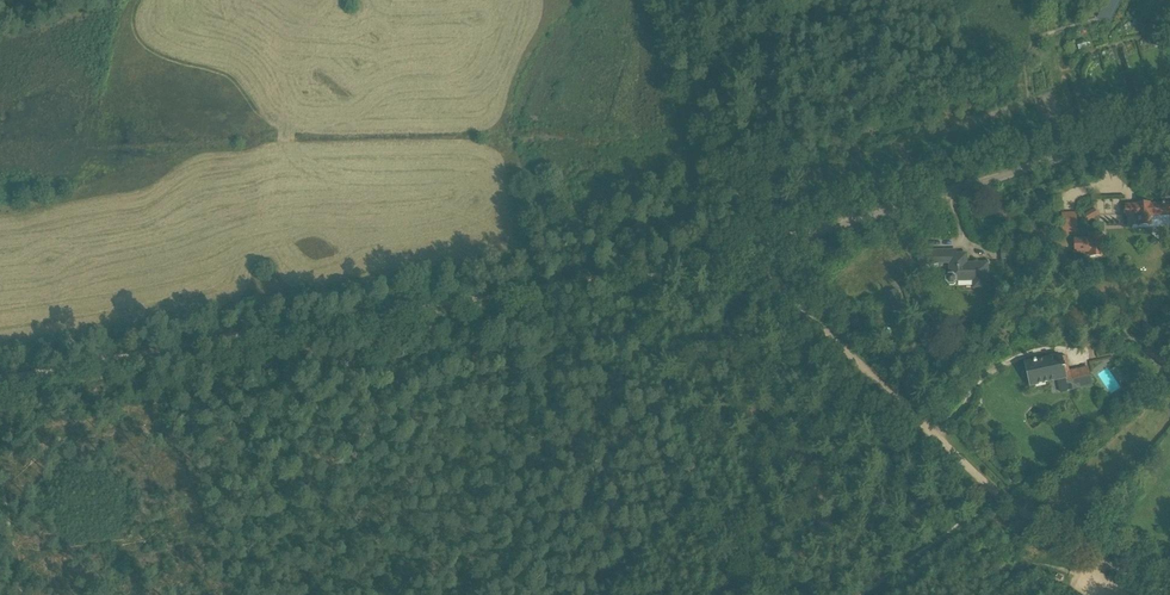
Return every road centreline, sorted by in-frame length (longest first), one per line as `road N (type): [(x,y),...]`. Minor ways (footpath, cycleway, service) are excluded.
road 1 (track): [(0,375),(762,250)]
road 2 (track): [(762,250),(783,291),(991,494),(1092,554)]
road 3 (unclassified): [(762,250),(1169,120)]
road 4 (unclassified): [(762,250),(669,0)]
road 5 (track): [(849,594),(991,494)]

